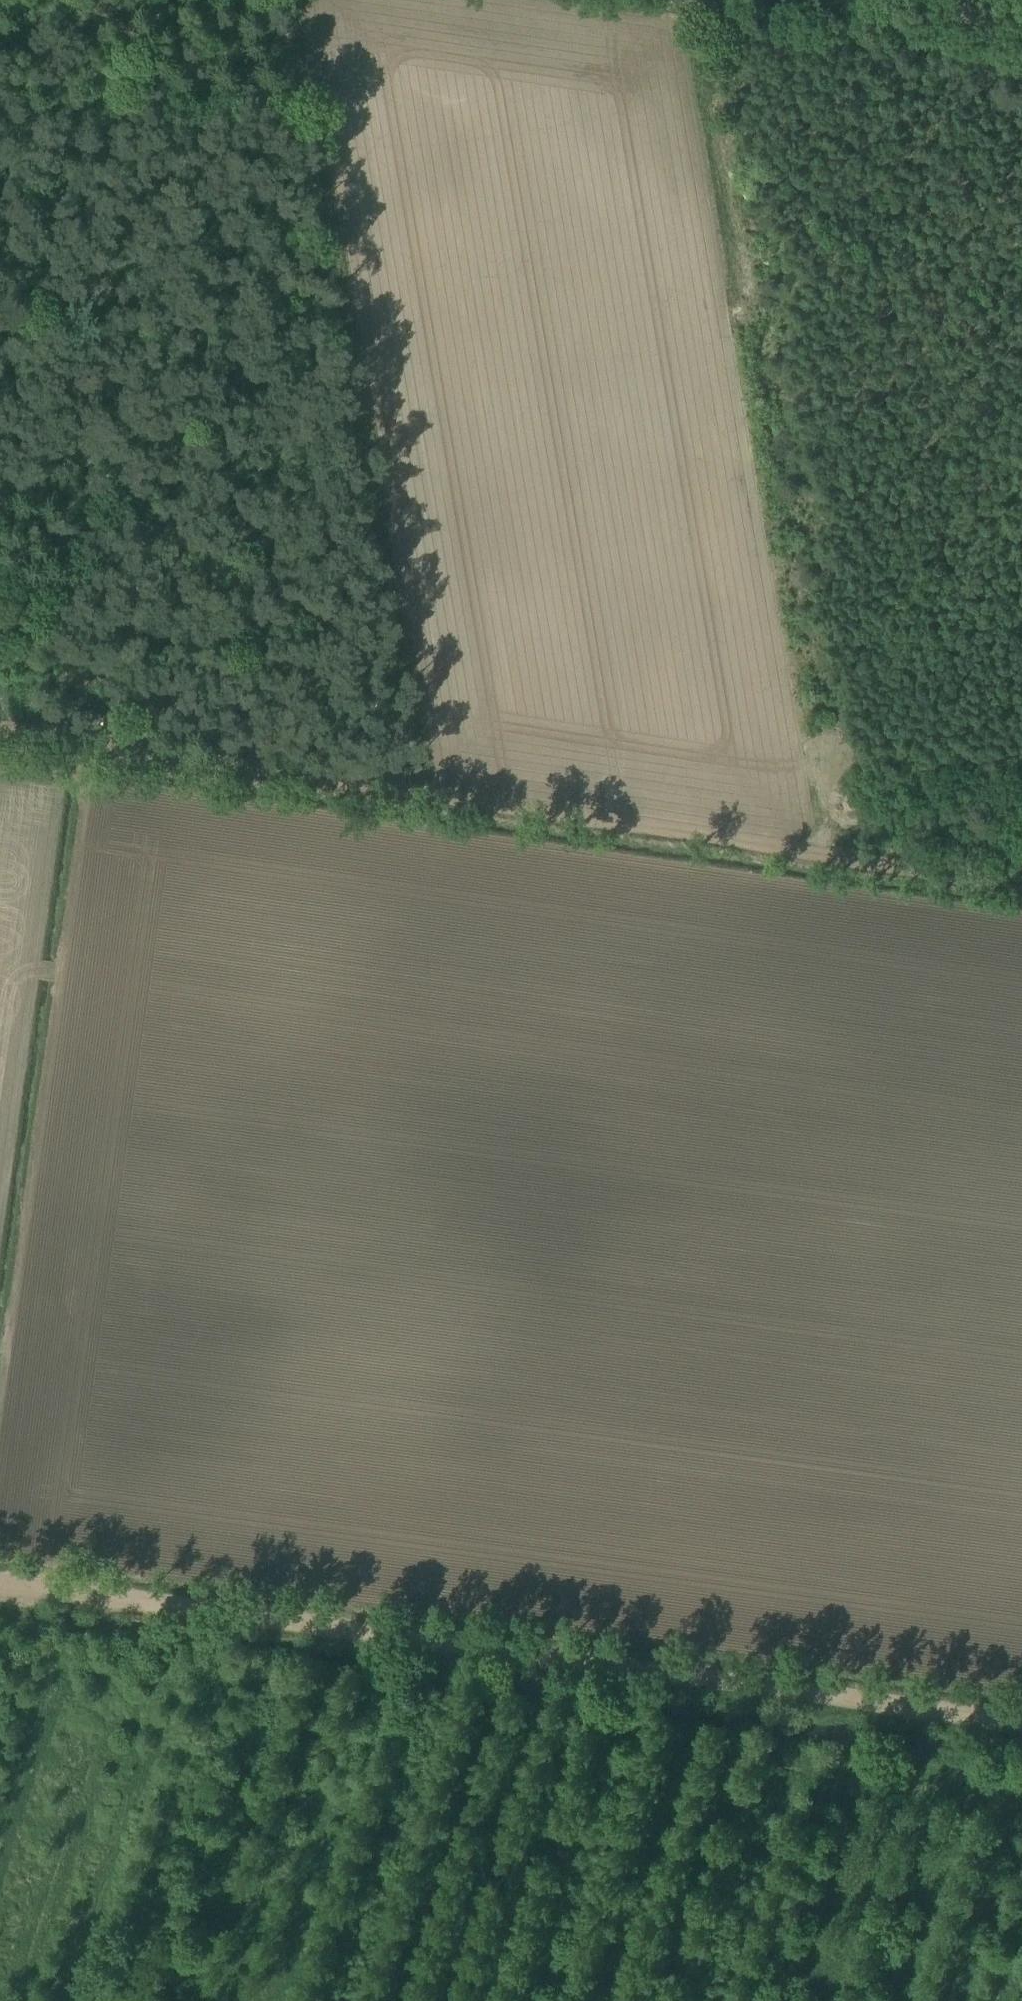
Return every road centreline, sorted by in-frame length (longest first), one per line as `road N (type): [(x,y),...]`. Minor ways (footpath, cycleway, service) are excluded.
road 1 (track): [(0,1589),(1021,1718)]
road 2 (track): [(854,0),(1021,28)]

